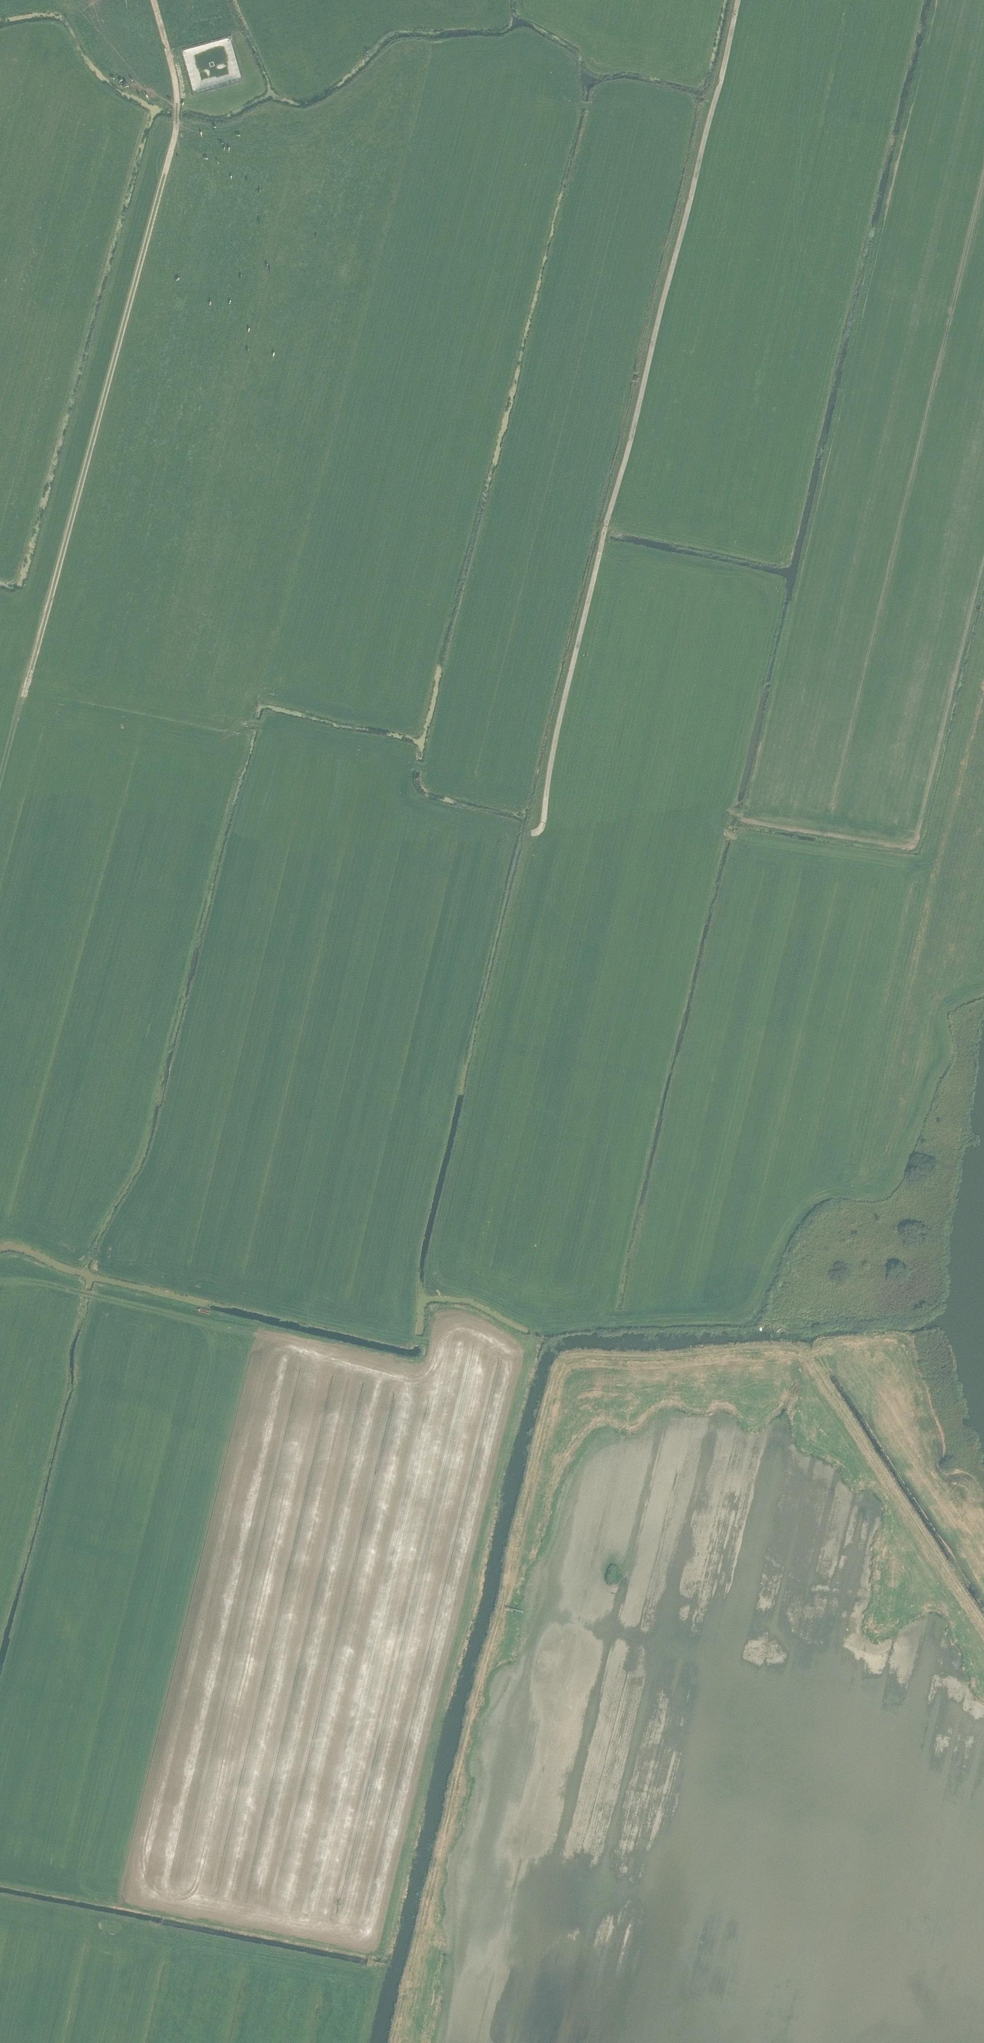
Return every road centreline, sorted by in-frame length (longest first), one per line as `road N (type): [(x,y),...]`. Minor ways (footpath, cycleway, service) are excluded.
road 1 (track): [(533,834),(545,818),(554,748),(736,0)]

